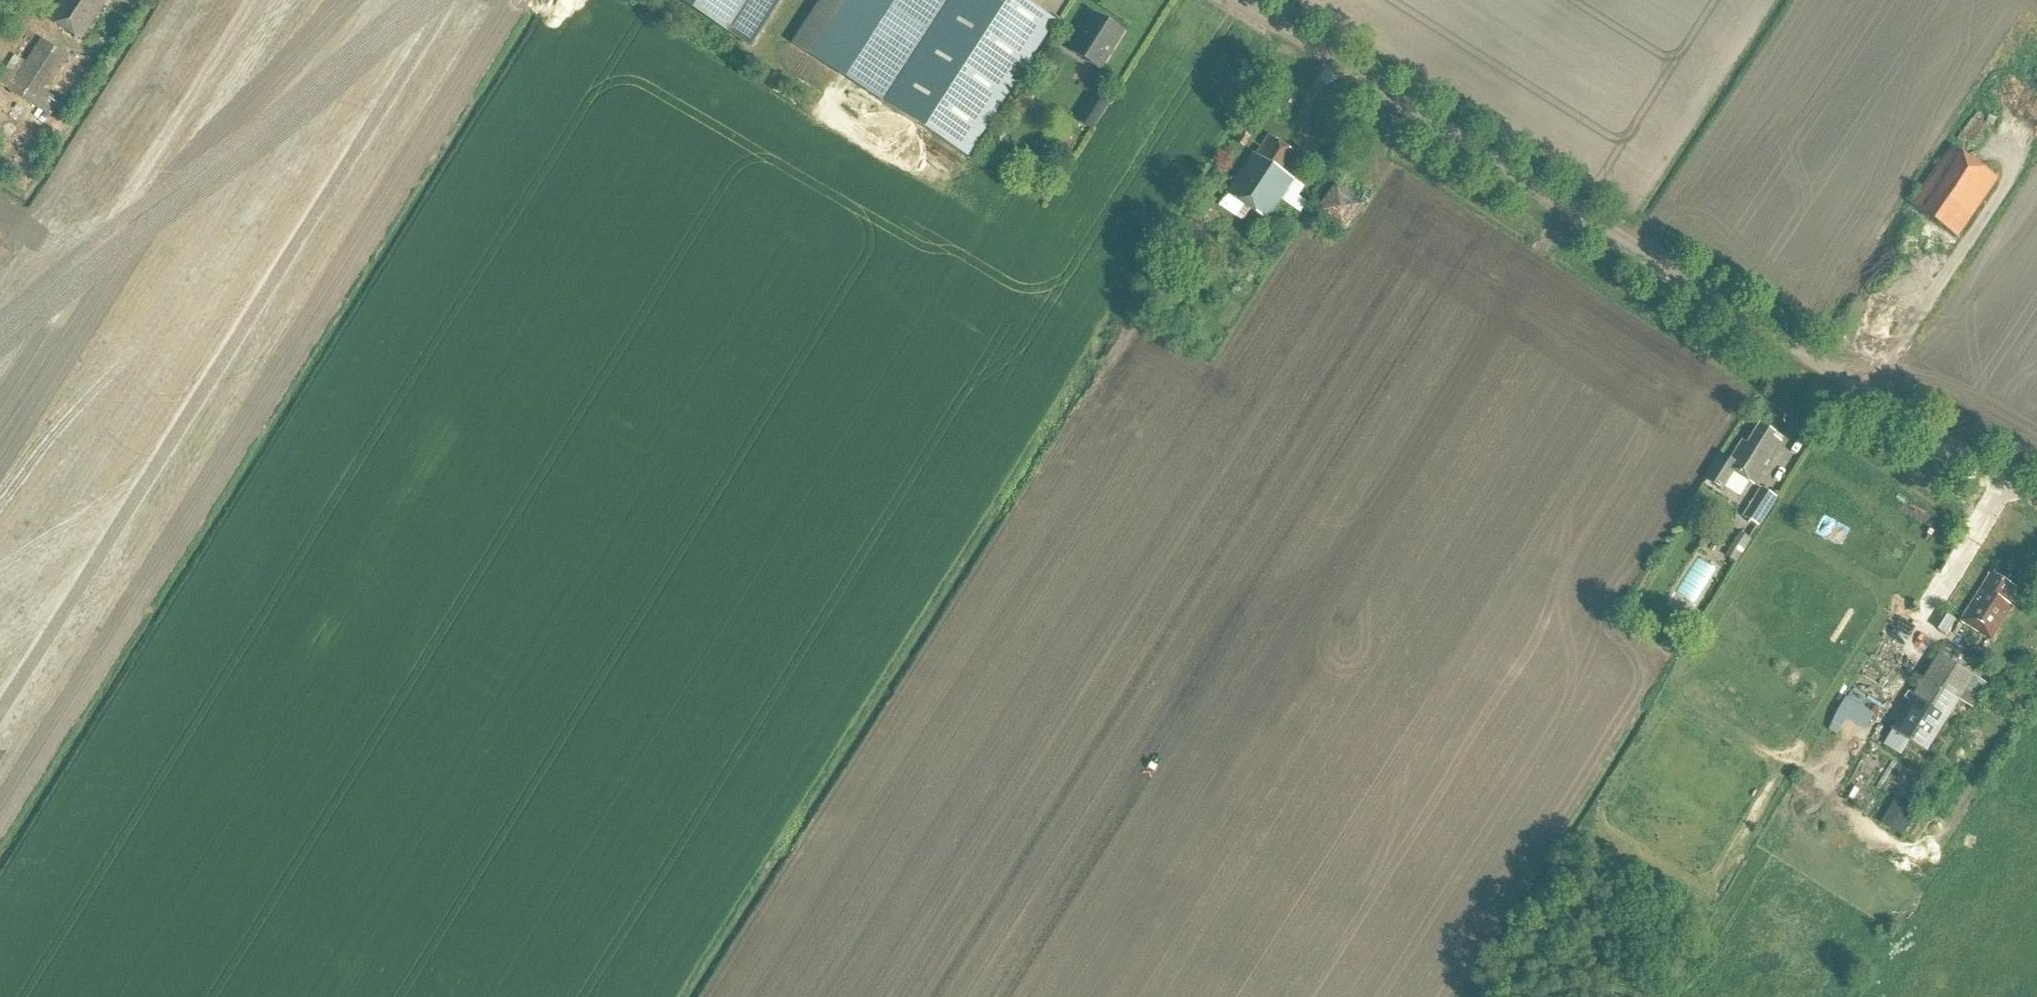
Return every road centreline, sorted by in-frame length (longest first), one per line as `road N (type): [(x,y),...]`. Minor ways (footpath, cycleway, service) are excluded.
road 1 (unclassified): [(2036,500),(1236,0)]

